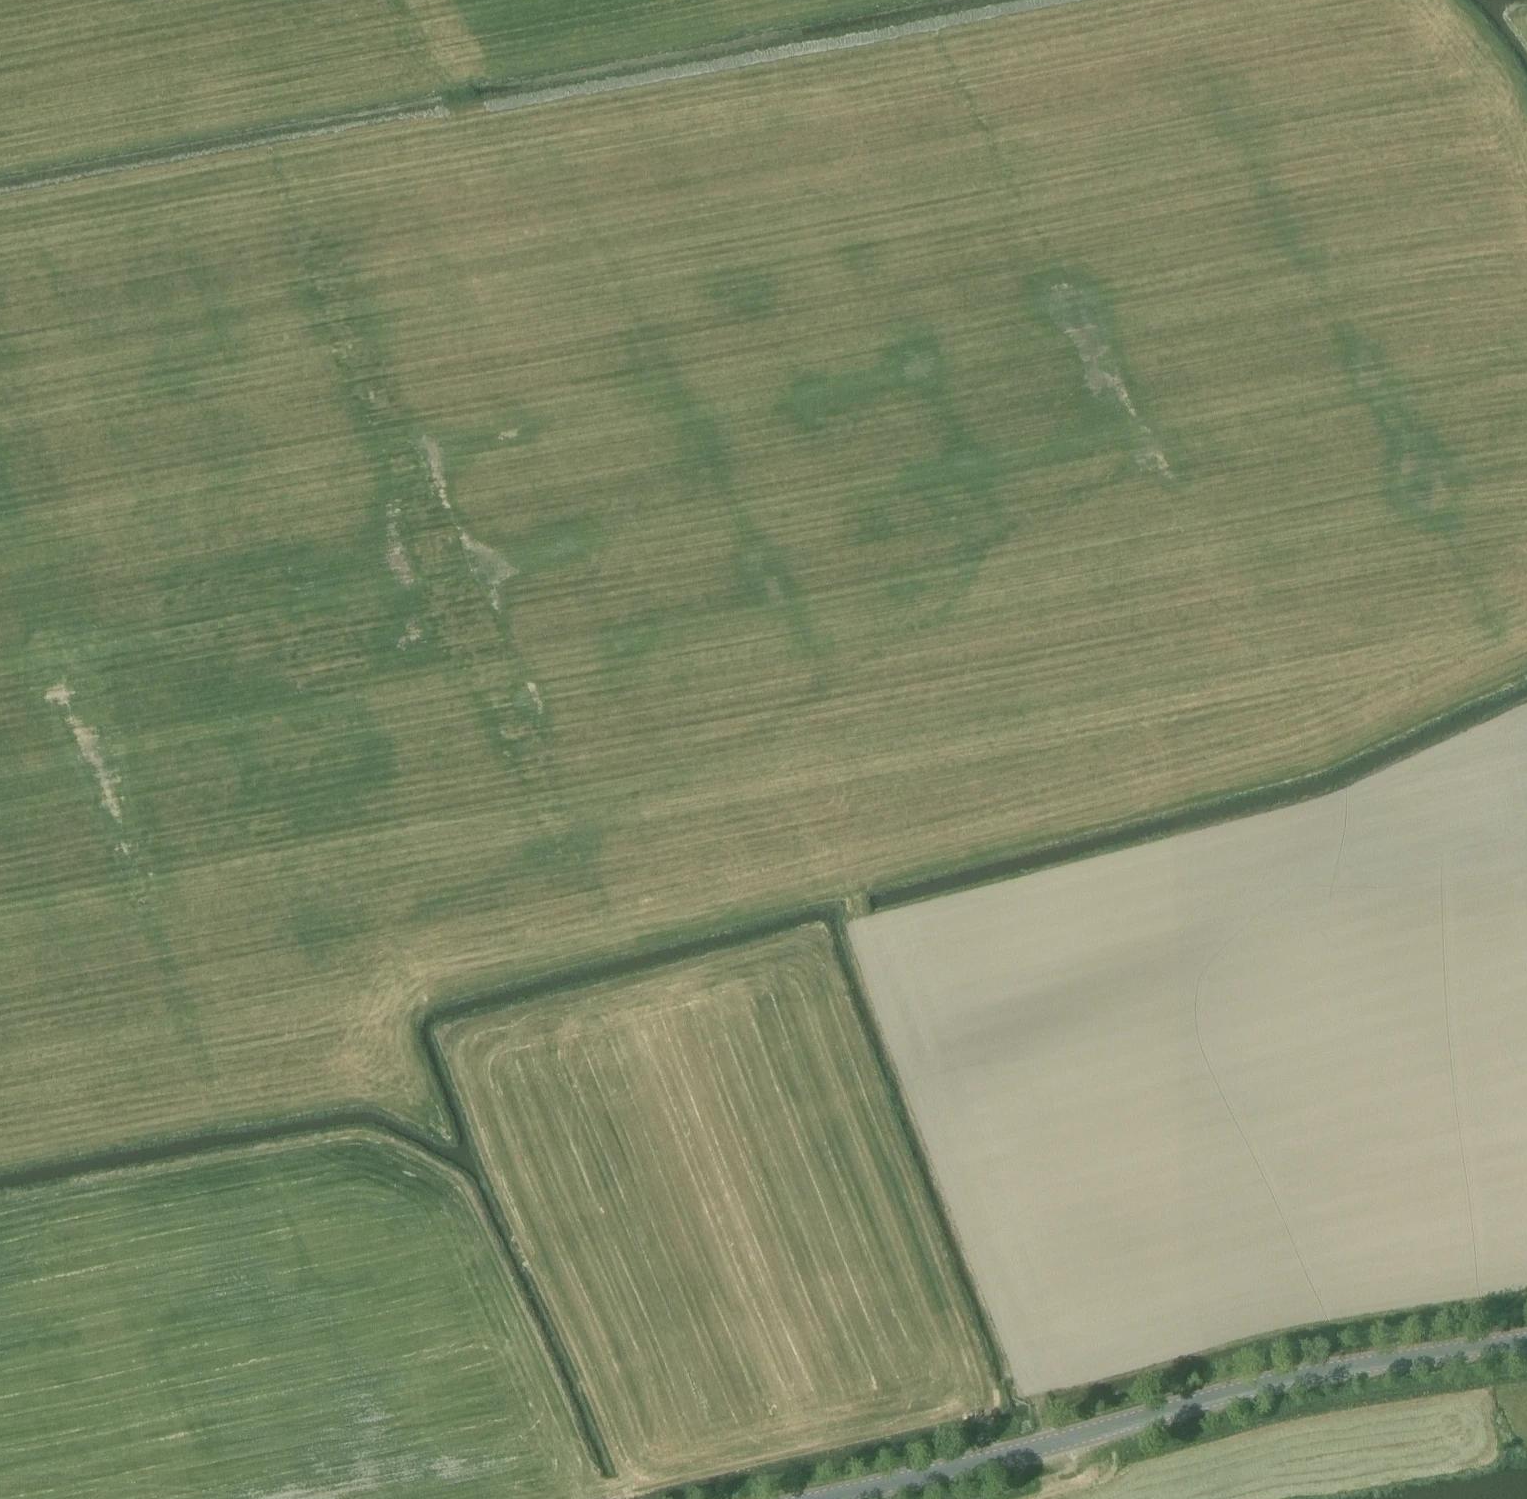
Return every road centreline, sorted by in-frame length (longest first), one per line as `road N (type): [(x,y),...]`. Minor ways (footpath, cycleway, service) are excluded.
road 1 (secondary): [(808,1498),(1300,1373),(1526,1339)]

